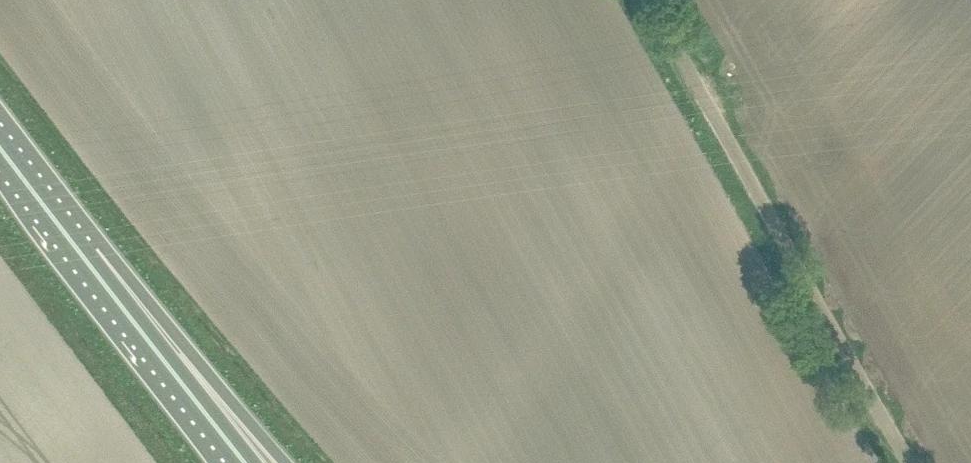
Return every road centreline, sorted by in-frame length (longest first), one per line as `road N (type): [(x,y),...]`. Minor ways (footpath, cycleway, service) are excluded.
road 1 (unclassified): [(911,462),(649,0)]
road 2 (trunk): [(288,462),(82,251)]
road 3 (trunk): [(240,453),(82,251)]
road 4 (trunk): [(82,251),(0,145)]

